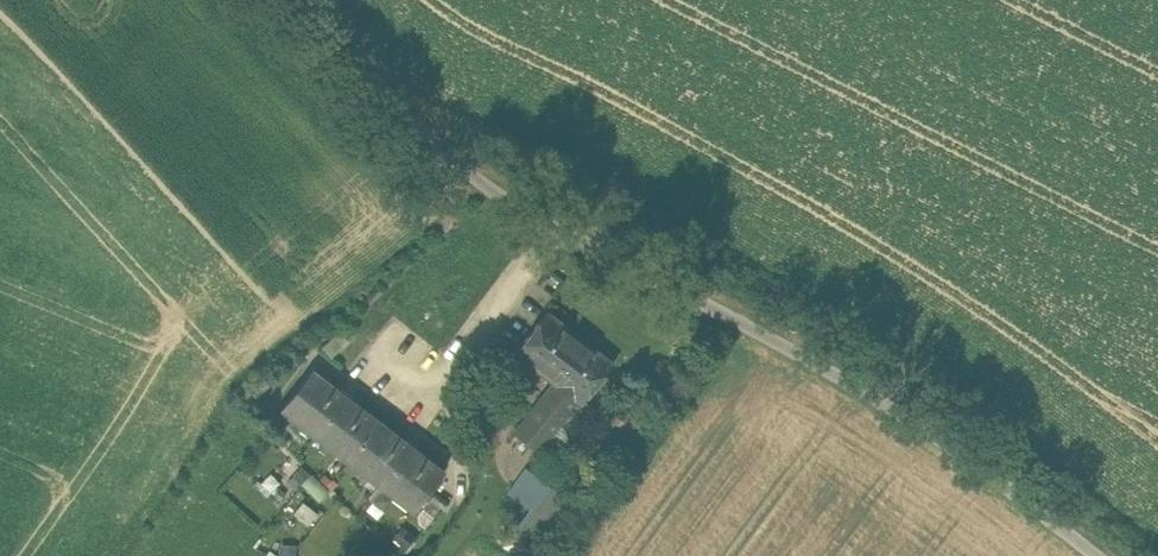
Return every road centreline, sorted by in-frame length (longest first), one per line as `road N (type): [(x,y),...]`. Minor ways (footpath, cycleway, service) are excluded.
road 1 (unclassified): [(314,0),(397,100),(475,176),(567,237),(707,302),(851,383),(952,446),(1097,555)]

